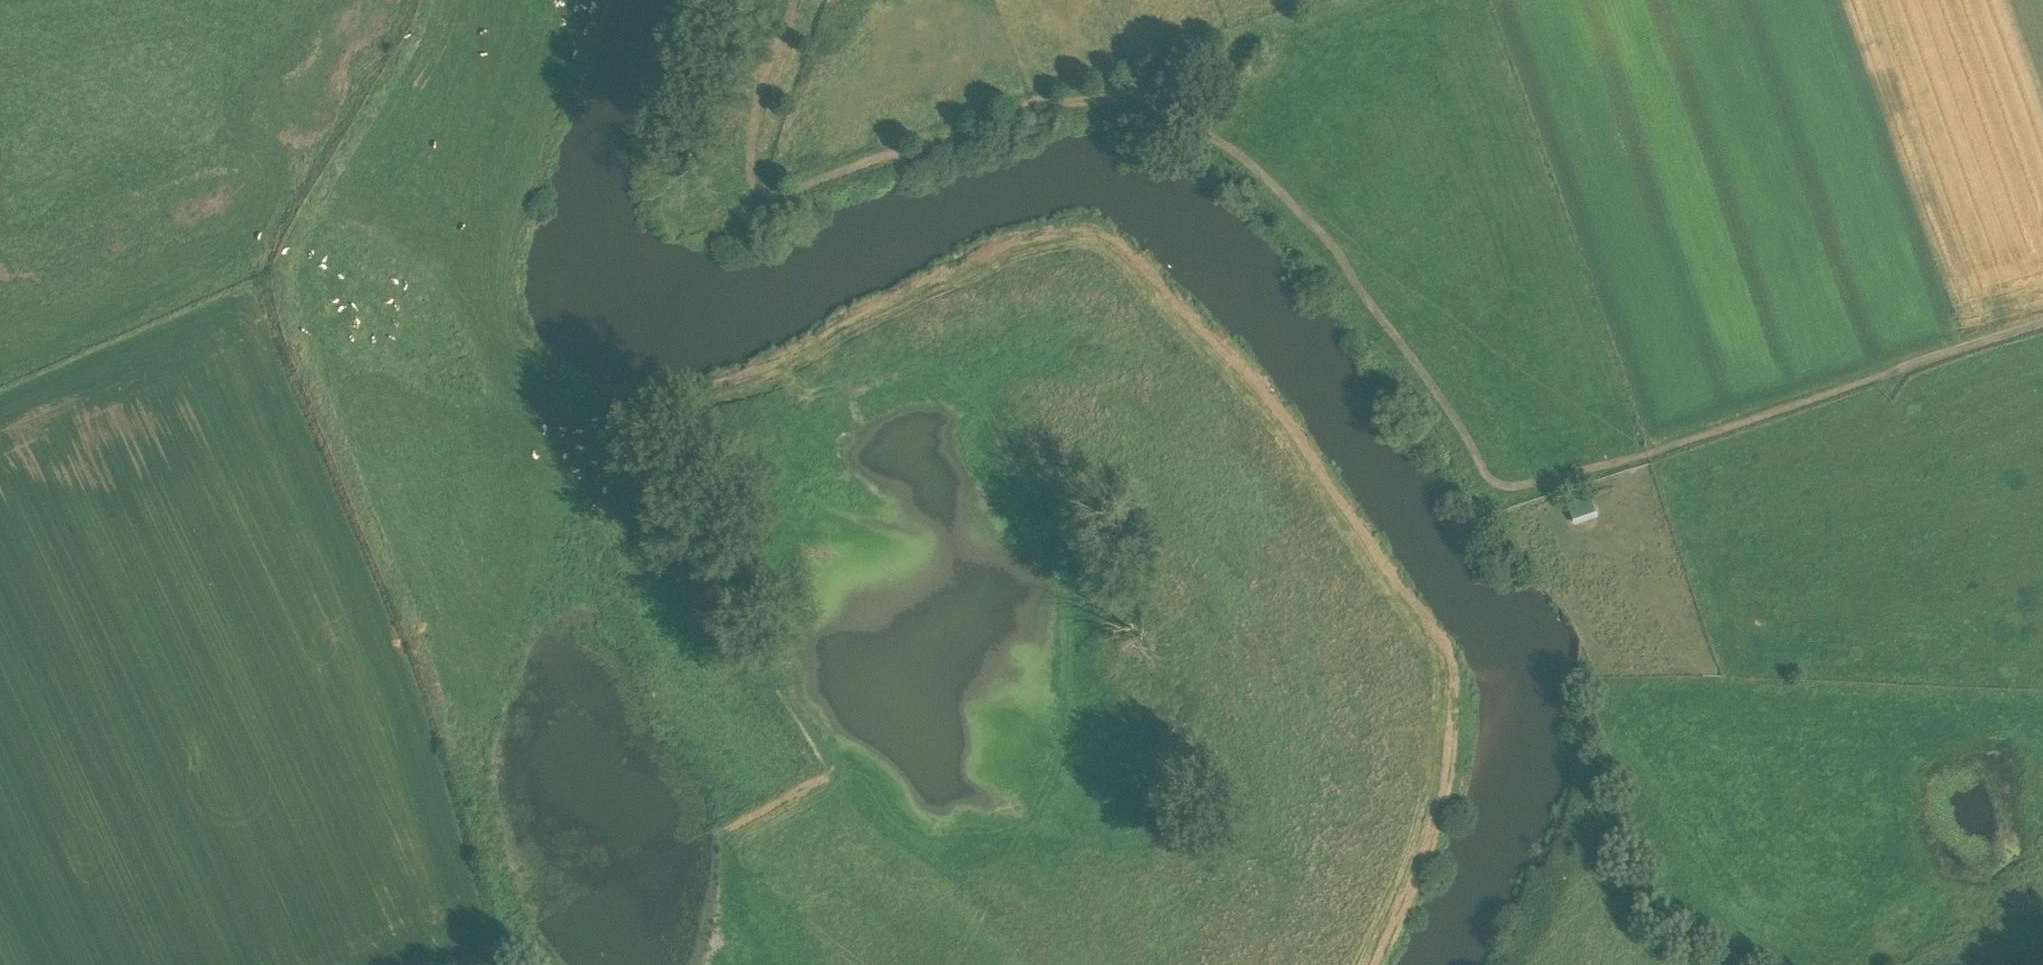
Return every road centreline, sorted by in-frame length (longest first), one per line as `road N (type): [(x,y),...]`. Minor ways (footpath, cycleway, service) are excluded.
road 1 (track): [(1656,455),(2042,324)]

